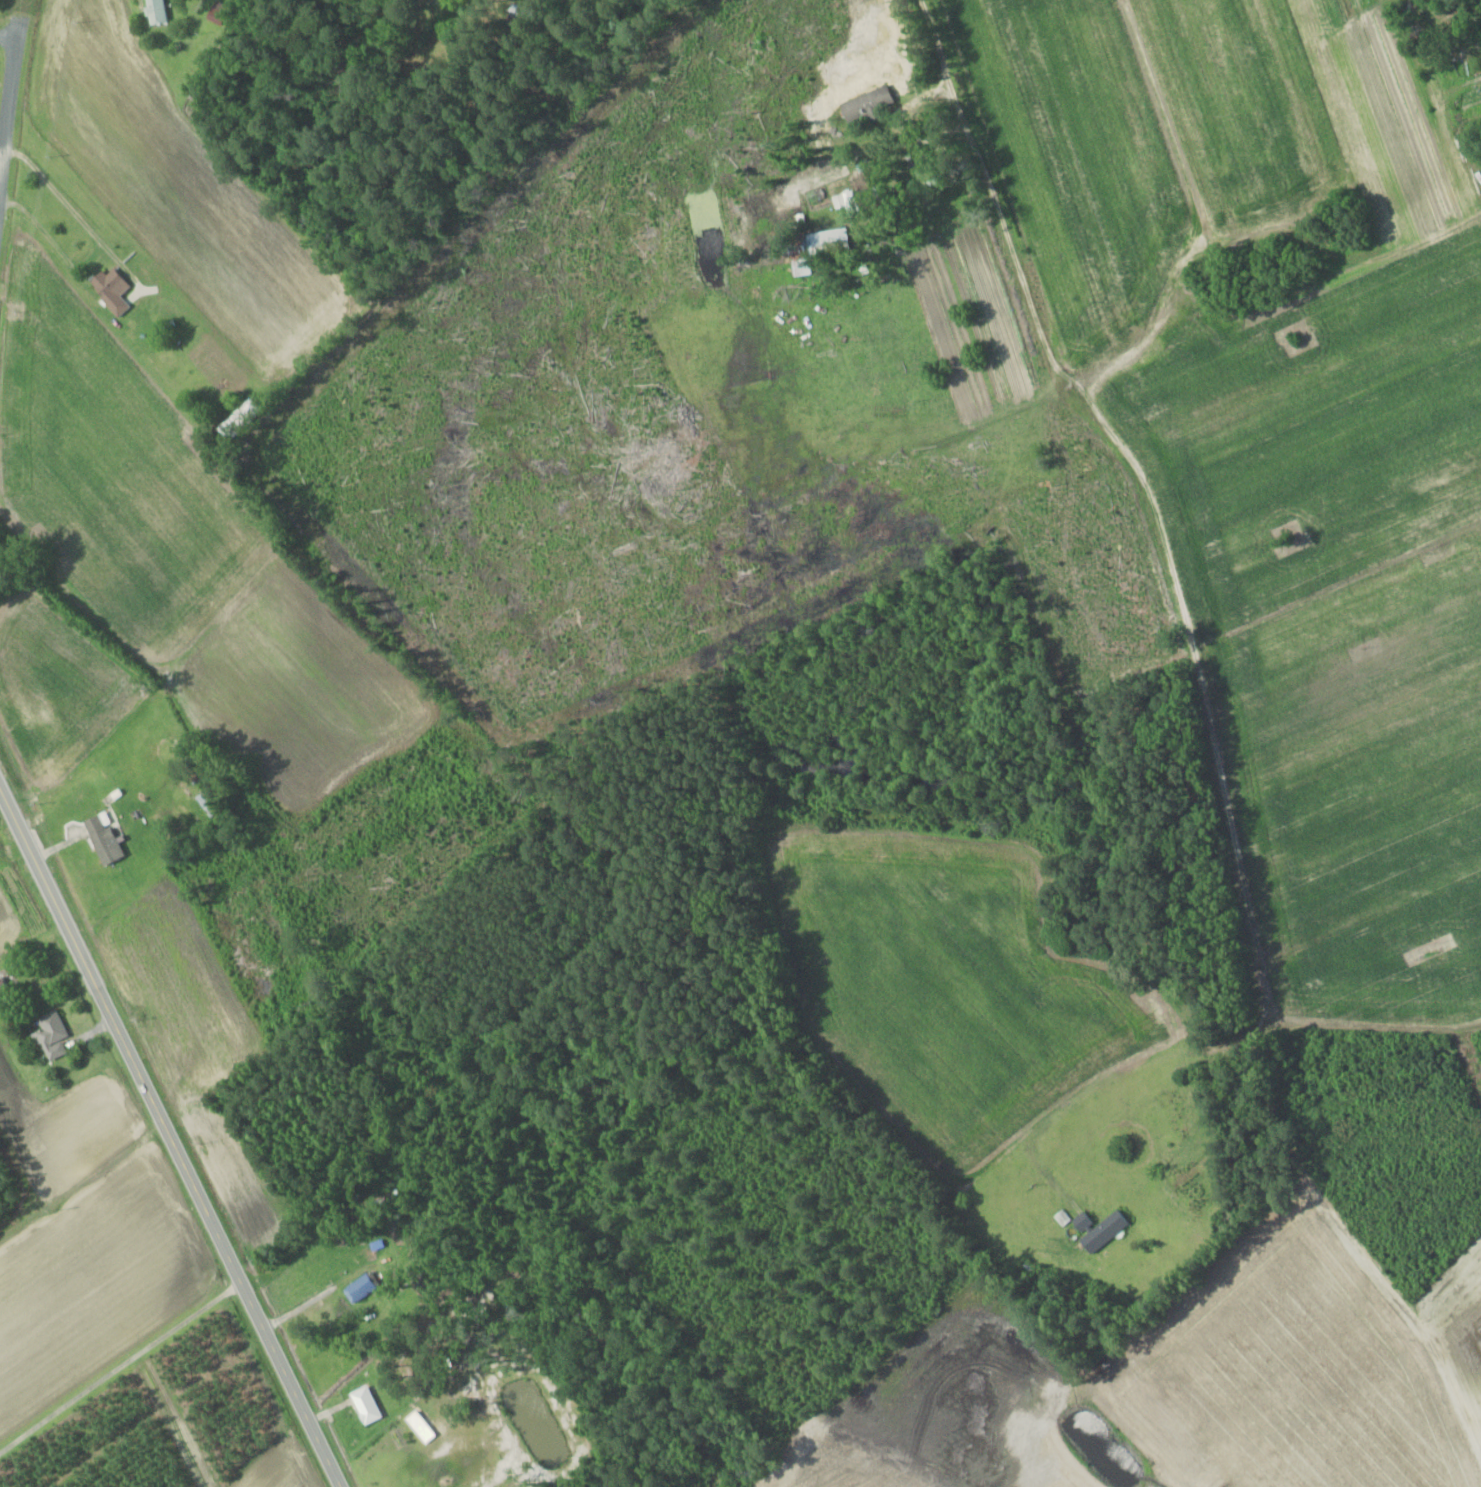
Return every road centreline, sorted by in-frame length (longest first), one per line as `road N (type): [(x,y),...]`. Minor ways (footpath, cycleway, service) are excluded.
road 1 (secondary): [(341,1486),(0,794)]
road 2 (residential): [(0,159),(14,30)]

